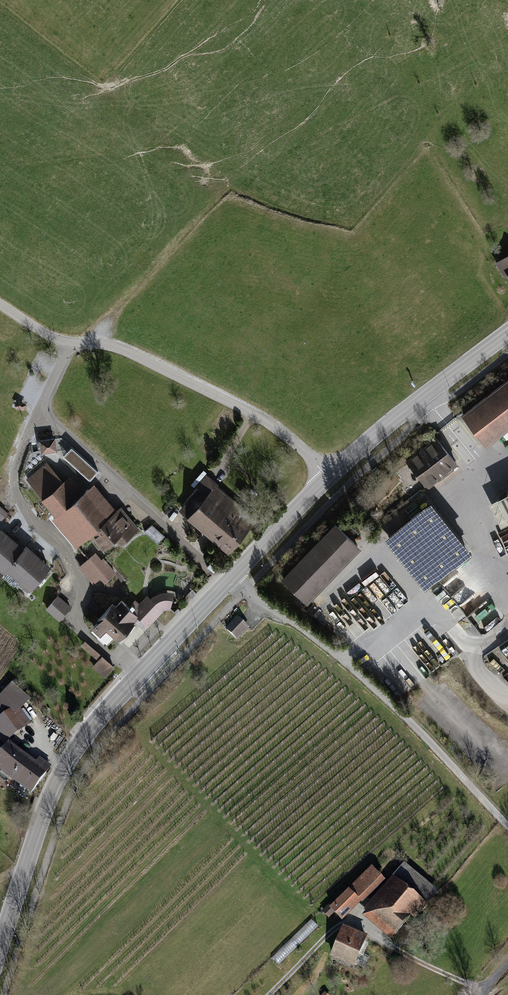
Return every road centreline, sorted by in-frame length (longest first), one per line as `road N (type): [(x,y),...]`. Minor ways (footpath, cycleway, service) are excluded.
road 1 (residential): [(229,579),(363,678),(507,824)]
road 2 (residential): [(38,412),(16,470),(20,500),(60,543),(83,590),(72,621),(140,675)]
road 3 (tertiary): [(0,946),(55,783),(91,727),(140,675)]
road 4 (unclassified): [(328,477),(253,412),(130,352),(71,342)]
road 5 (track): [(269,994),(349,923),(485,992)]
road 6 (residential): [(38,412),(215,573)]
road 7 (tertiary): [(328,477),(438,384)]
road 8 (tertiary): [(229,579),(328,477)]
road 9 (tertiary): [(140,675),(229,579)]

